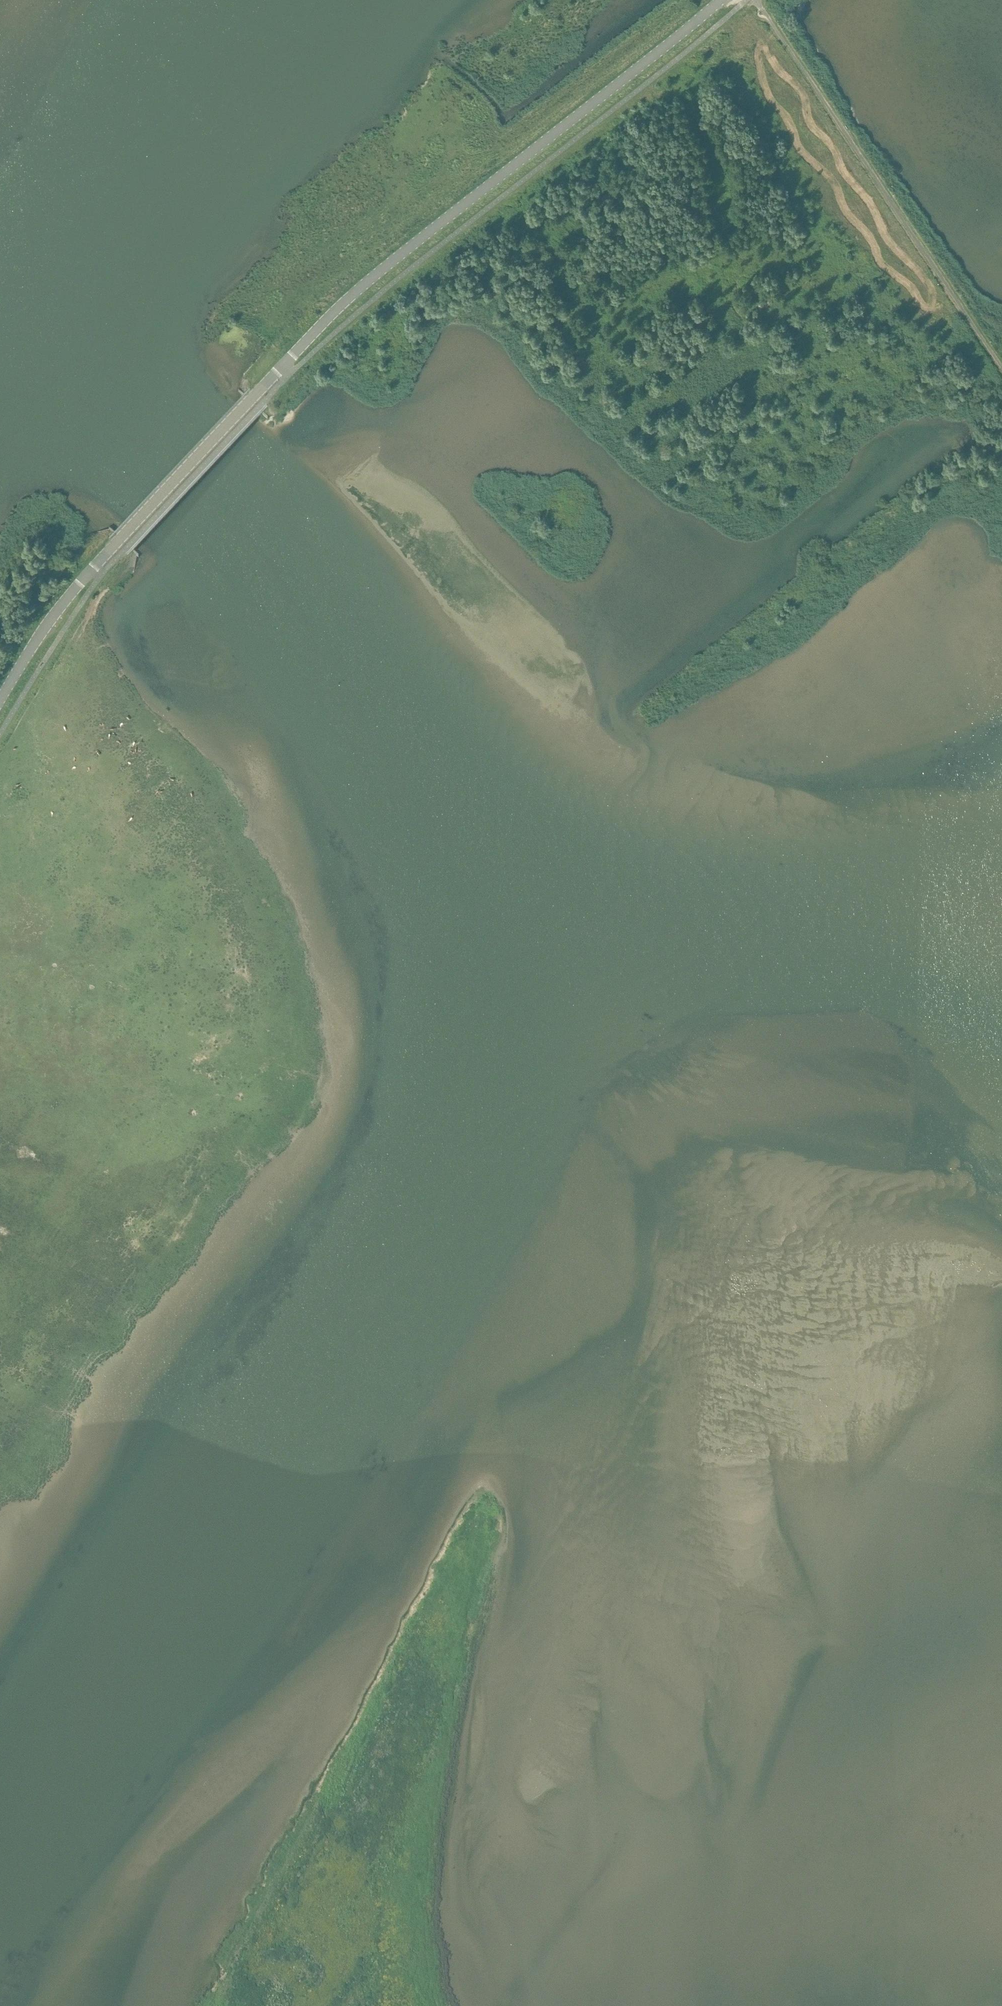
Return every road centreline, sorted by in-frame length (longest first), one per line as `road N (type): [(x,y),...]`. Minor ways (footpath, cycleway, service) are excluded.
road 1 (secondary): [(0,703),(89,574),(346,303),(722,0)]

